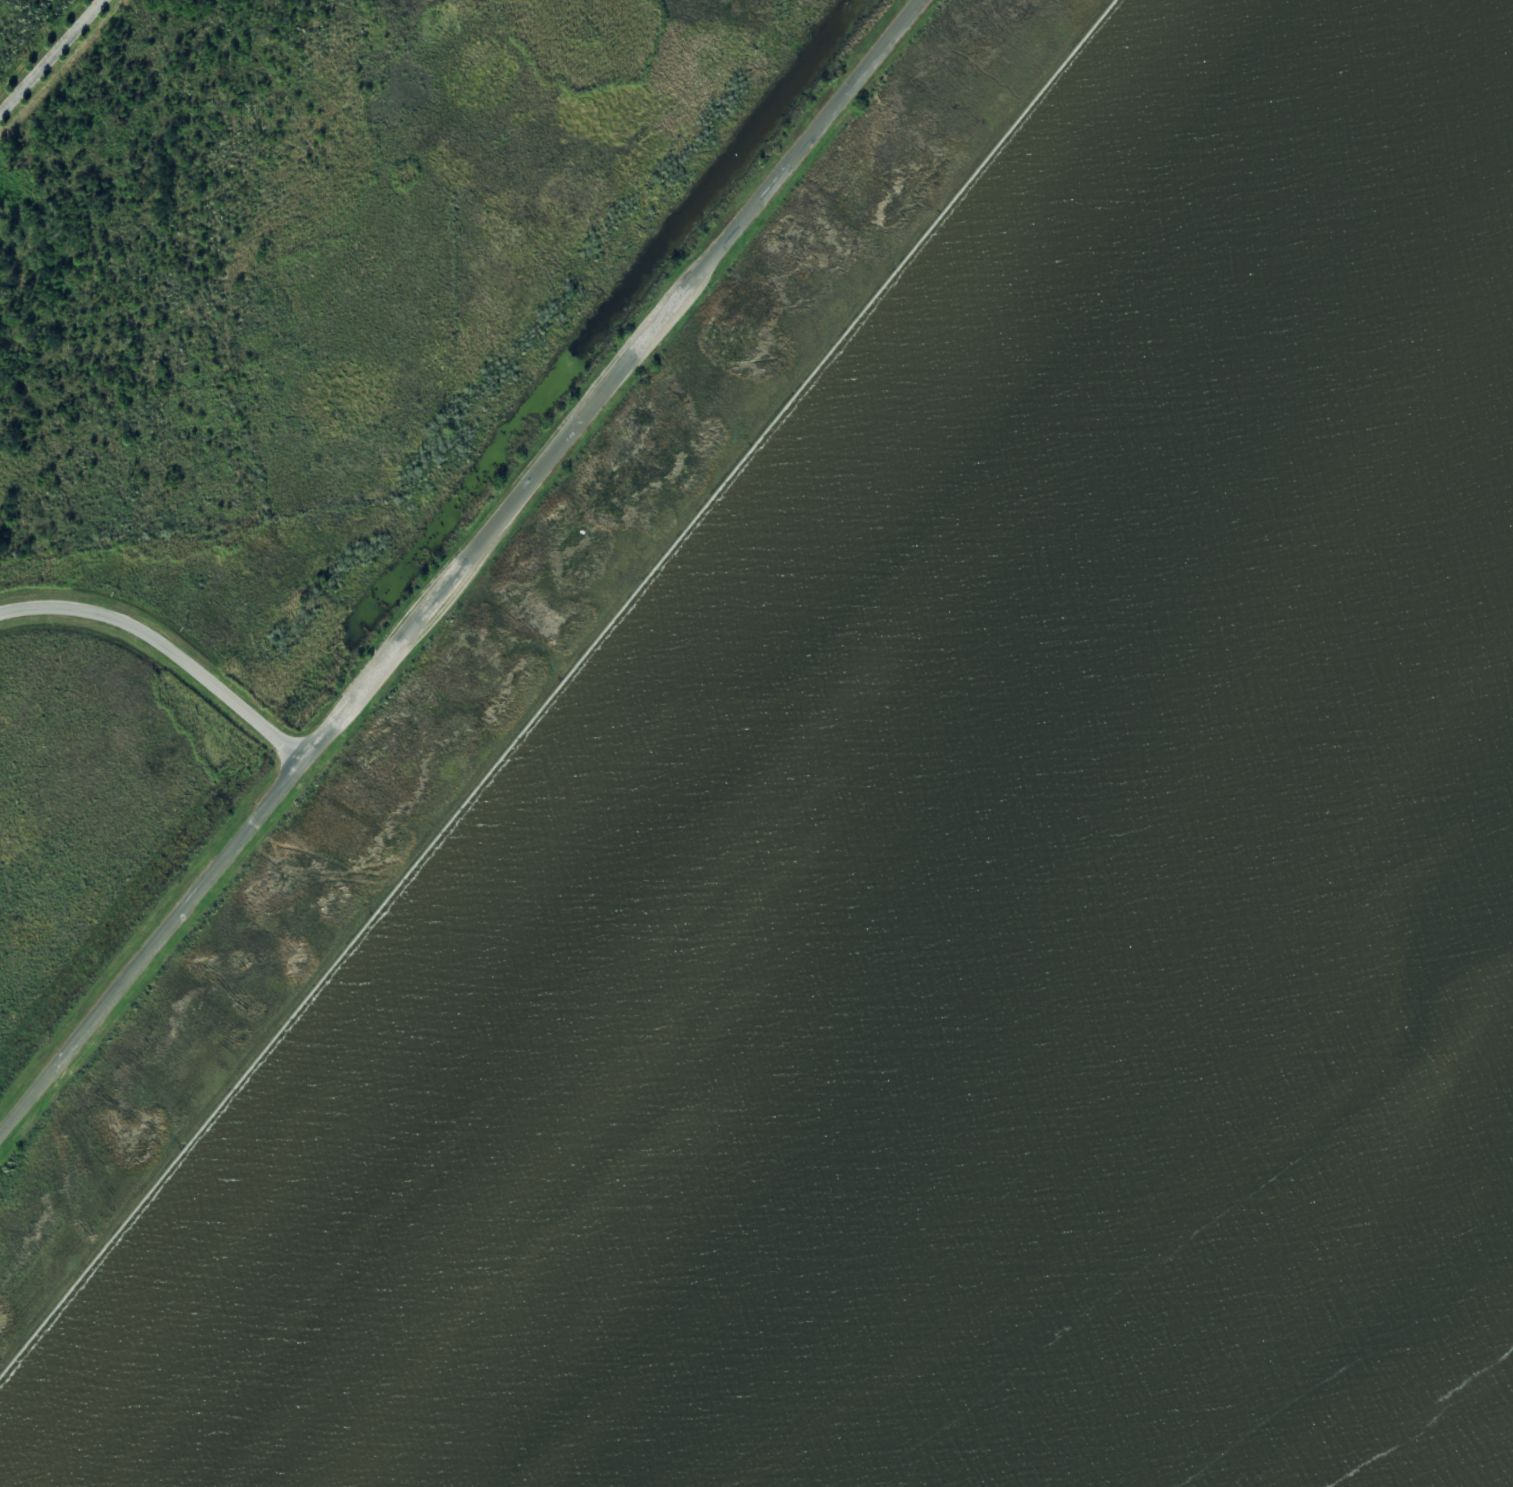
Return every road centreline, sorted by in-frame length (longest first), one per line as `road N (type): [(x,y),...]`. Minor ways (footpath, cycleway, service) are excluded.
road 1 (residential): [(921,0),(0,1138)]
road 2 (residential): [(0,616),(70,608),(145,631),(307,760)]

